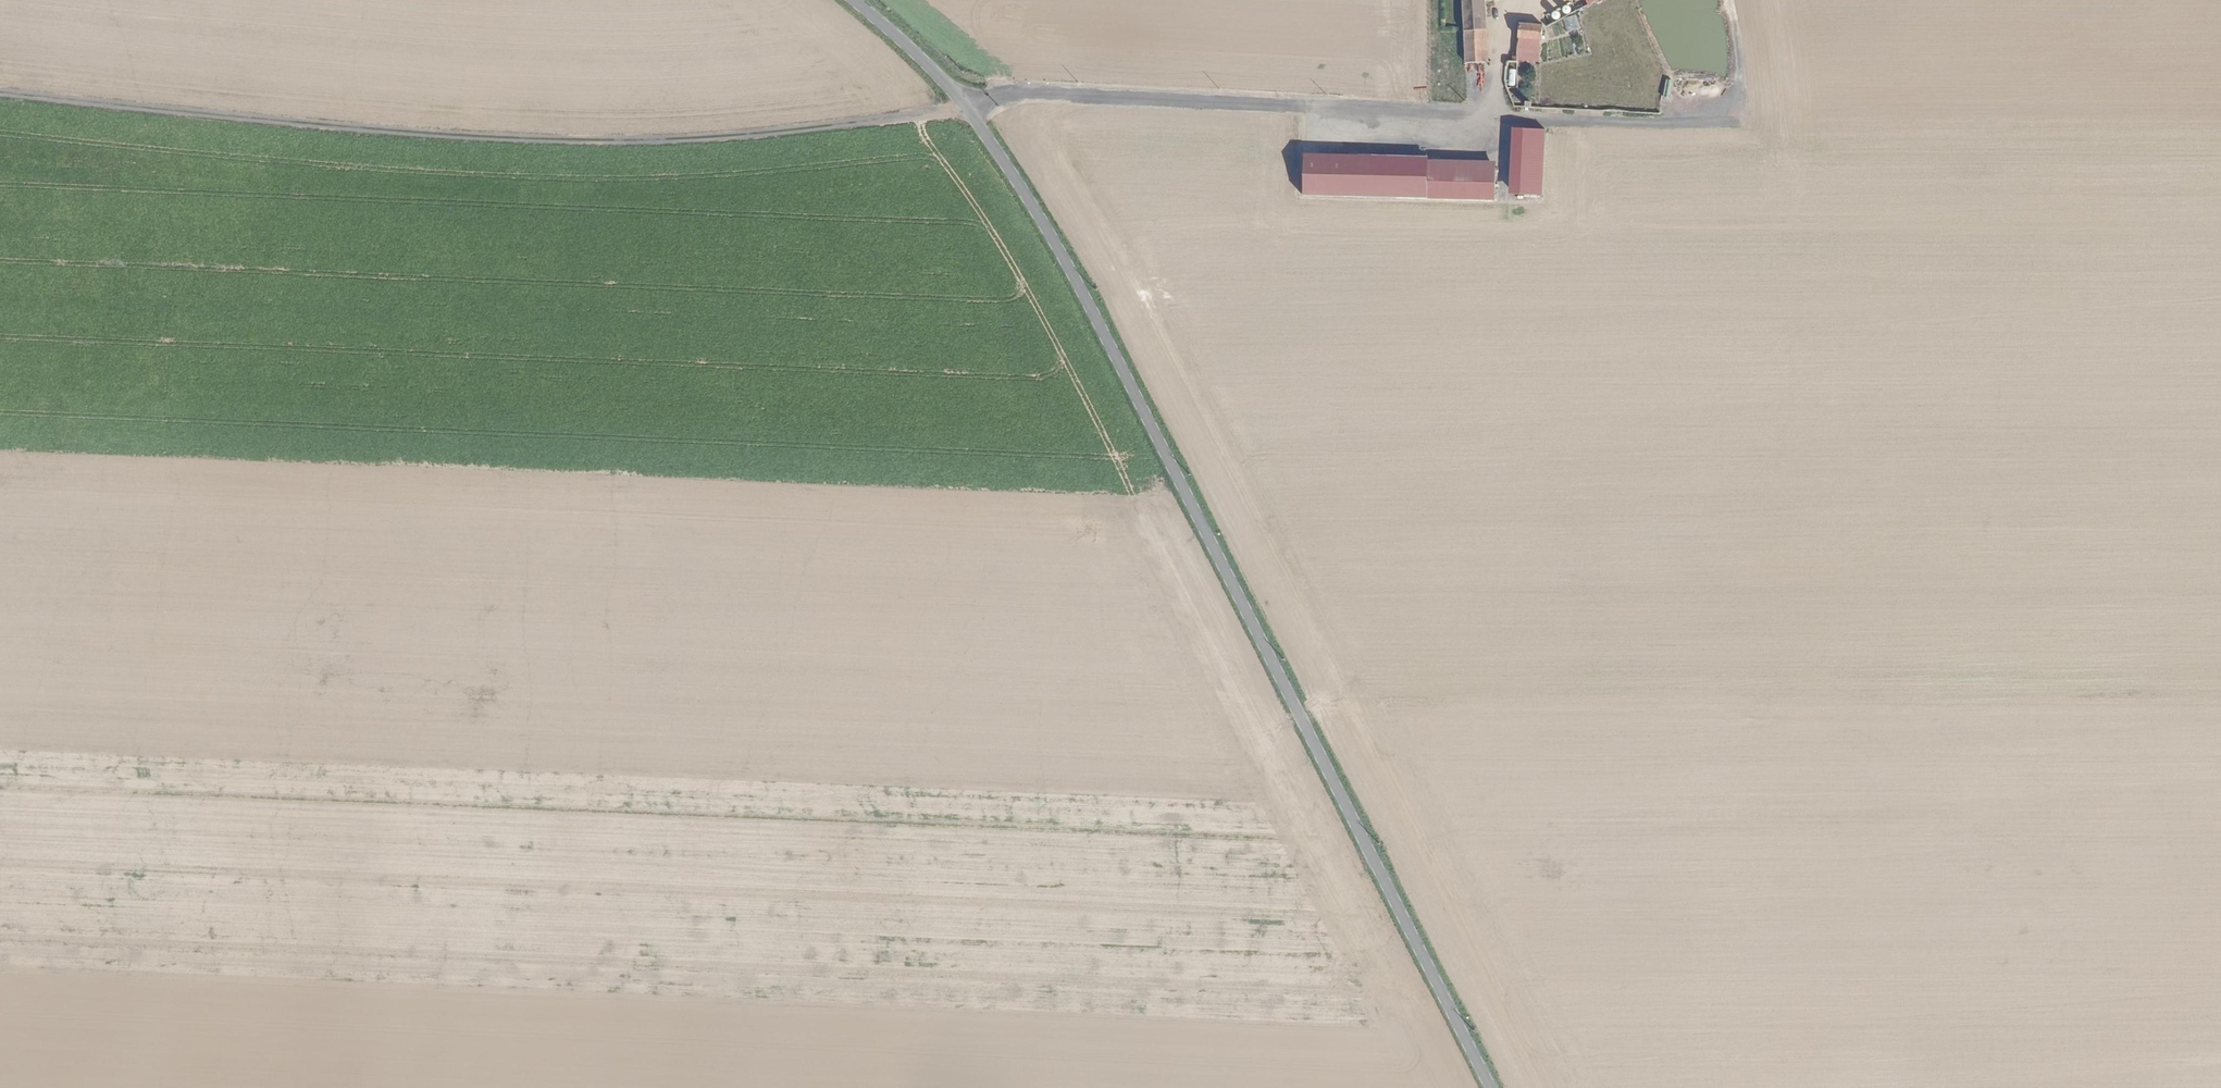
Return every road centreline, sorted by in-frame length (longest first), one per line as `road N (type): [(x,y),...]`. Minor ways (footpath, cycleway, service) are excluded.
road 1 (tertiary): [(852,0),(963,103),(1059,240),(1496,1087)]
road 2 (track): [(0,92),(565,140),(735,135),(963,103)]

